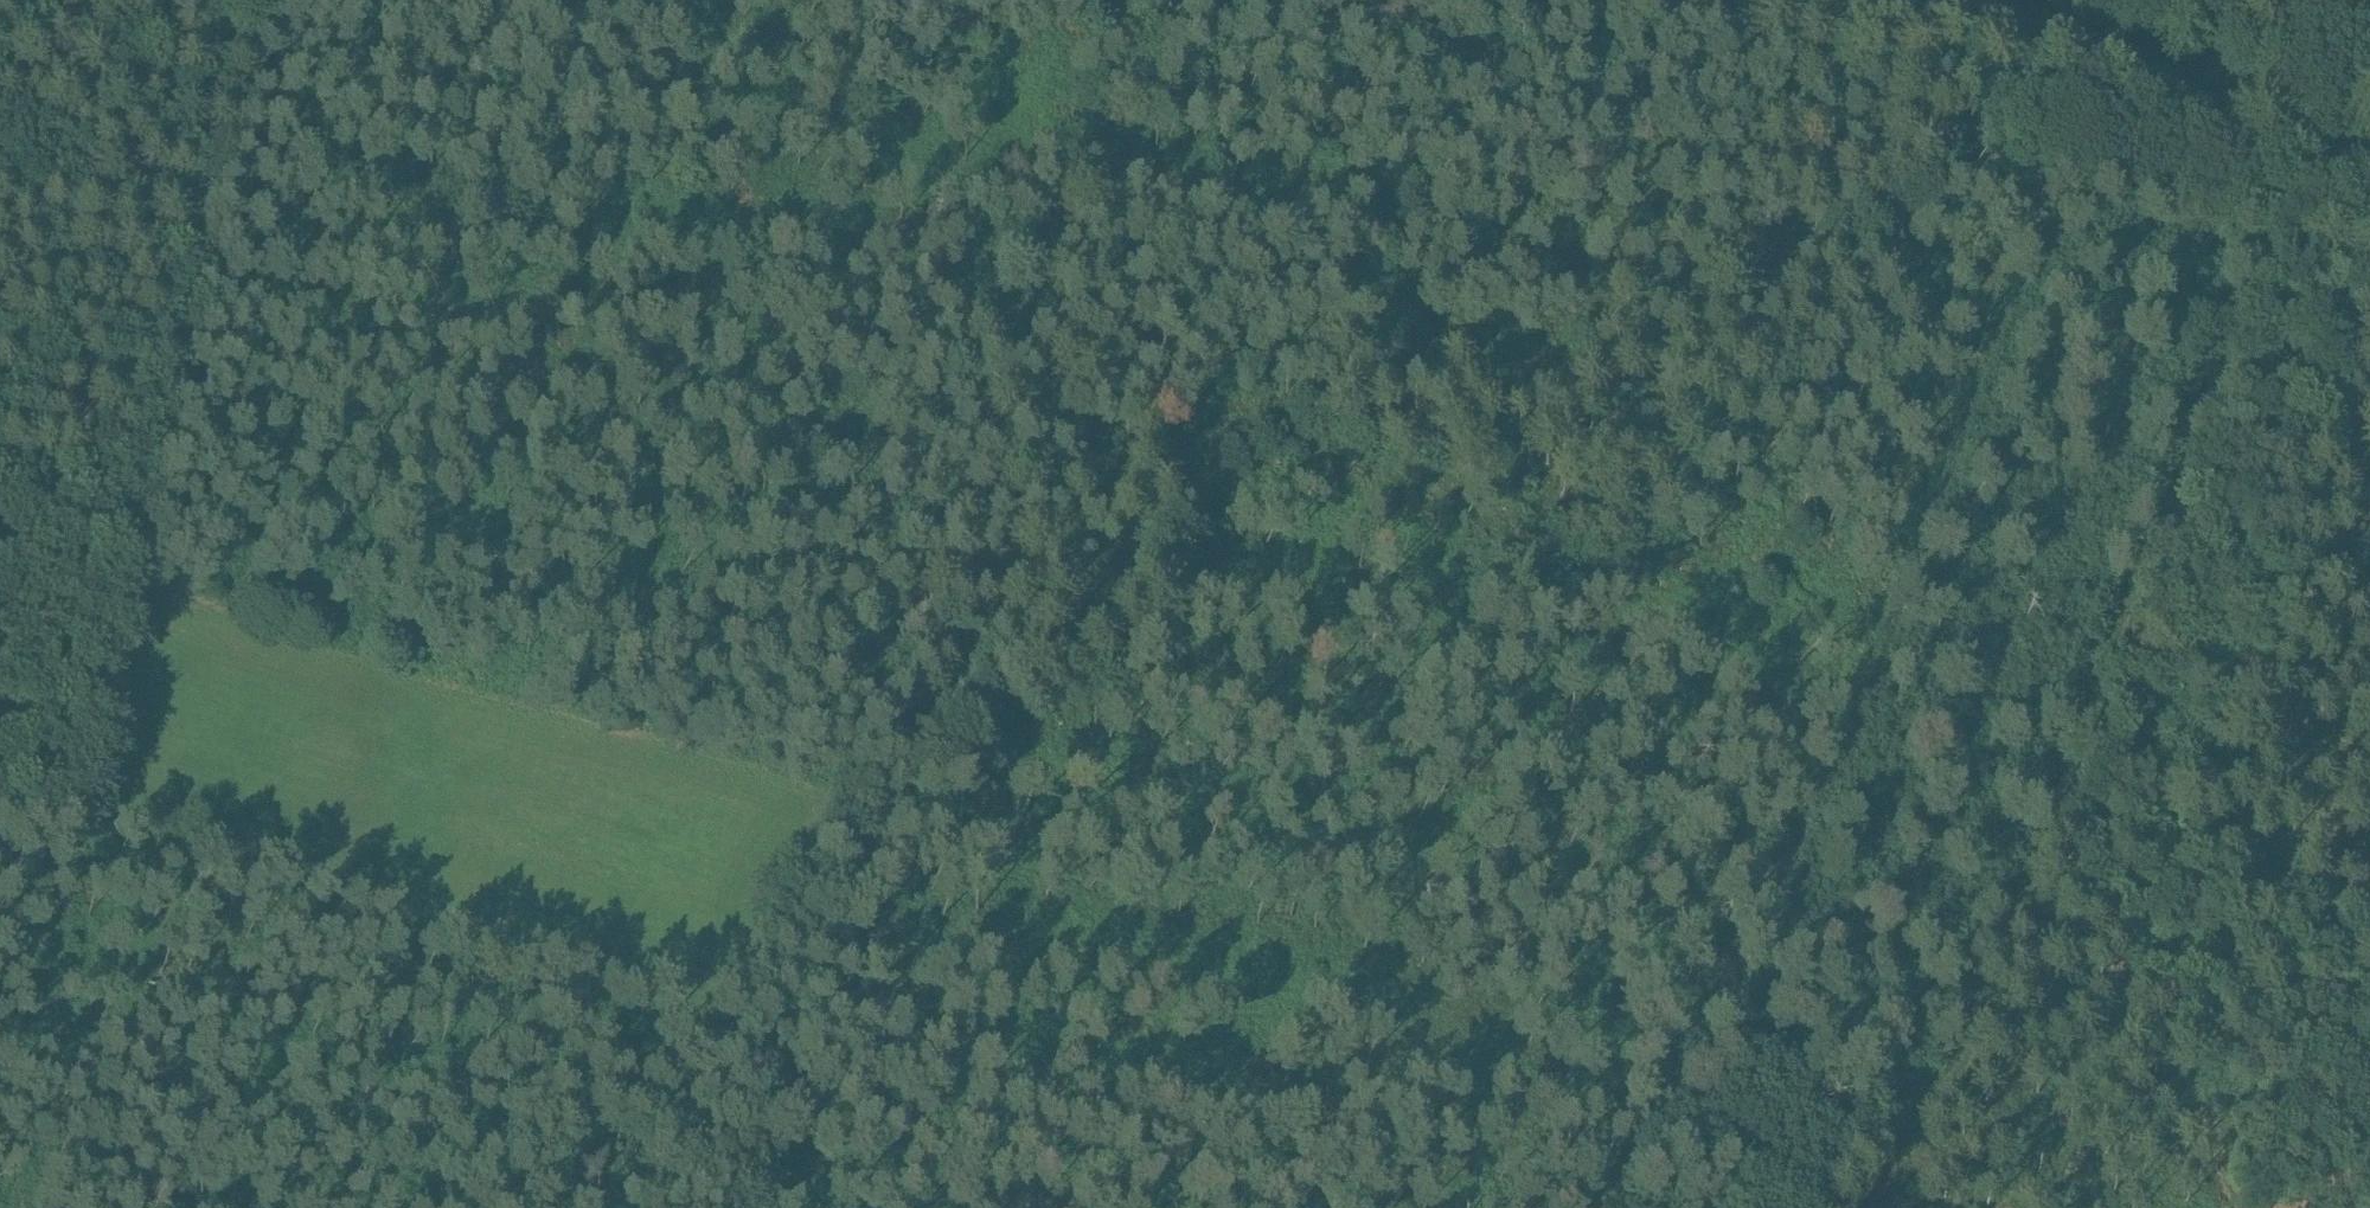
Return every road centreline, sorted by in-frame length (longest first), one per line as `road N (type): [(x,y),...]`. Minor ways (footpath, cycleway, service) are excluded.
road 1 (track): [(1169,0),(820,806)]
road 2 (track): [(2369,143),(2004,0)]

